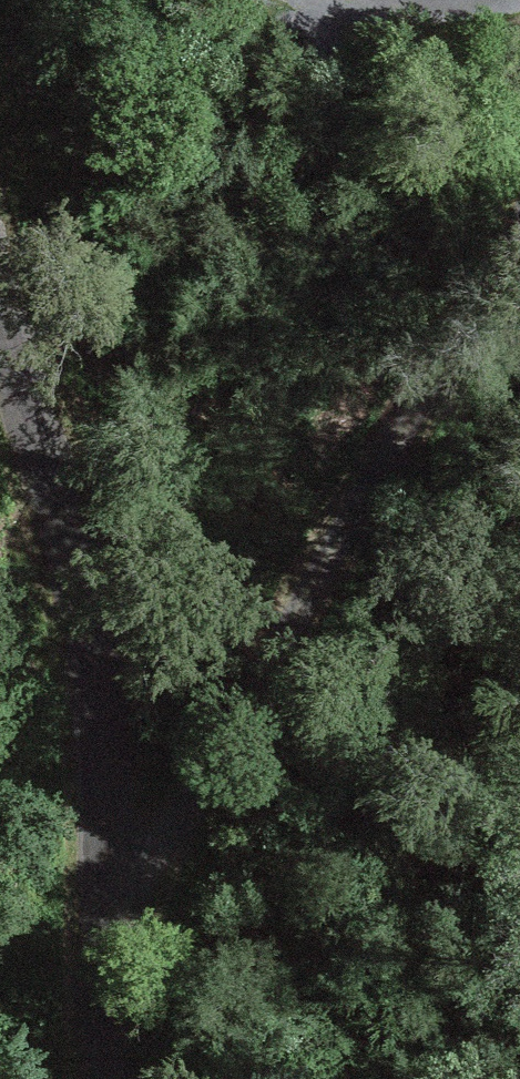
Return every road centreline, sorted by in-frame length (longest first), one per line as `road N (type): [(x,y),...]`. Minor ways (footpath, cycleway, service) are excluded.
road 1 (track): [(519,234),(106,955)]
road 2 (unclassified): [(0,319),(84,606),(110,783),(108,1078)]

